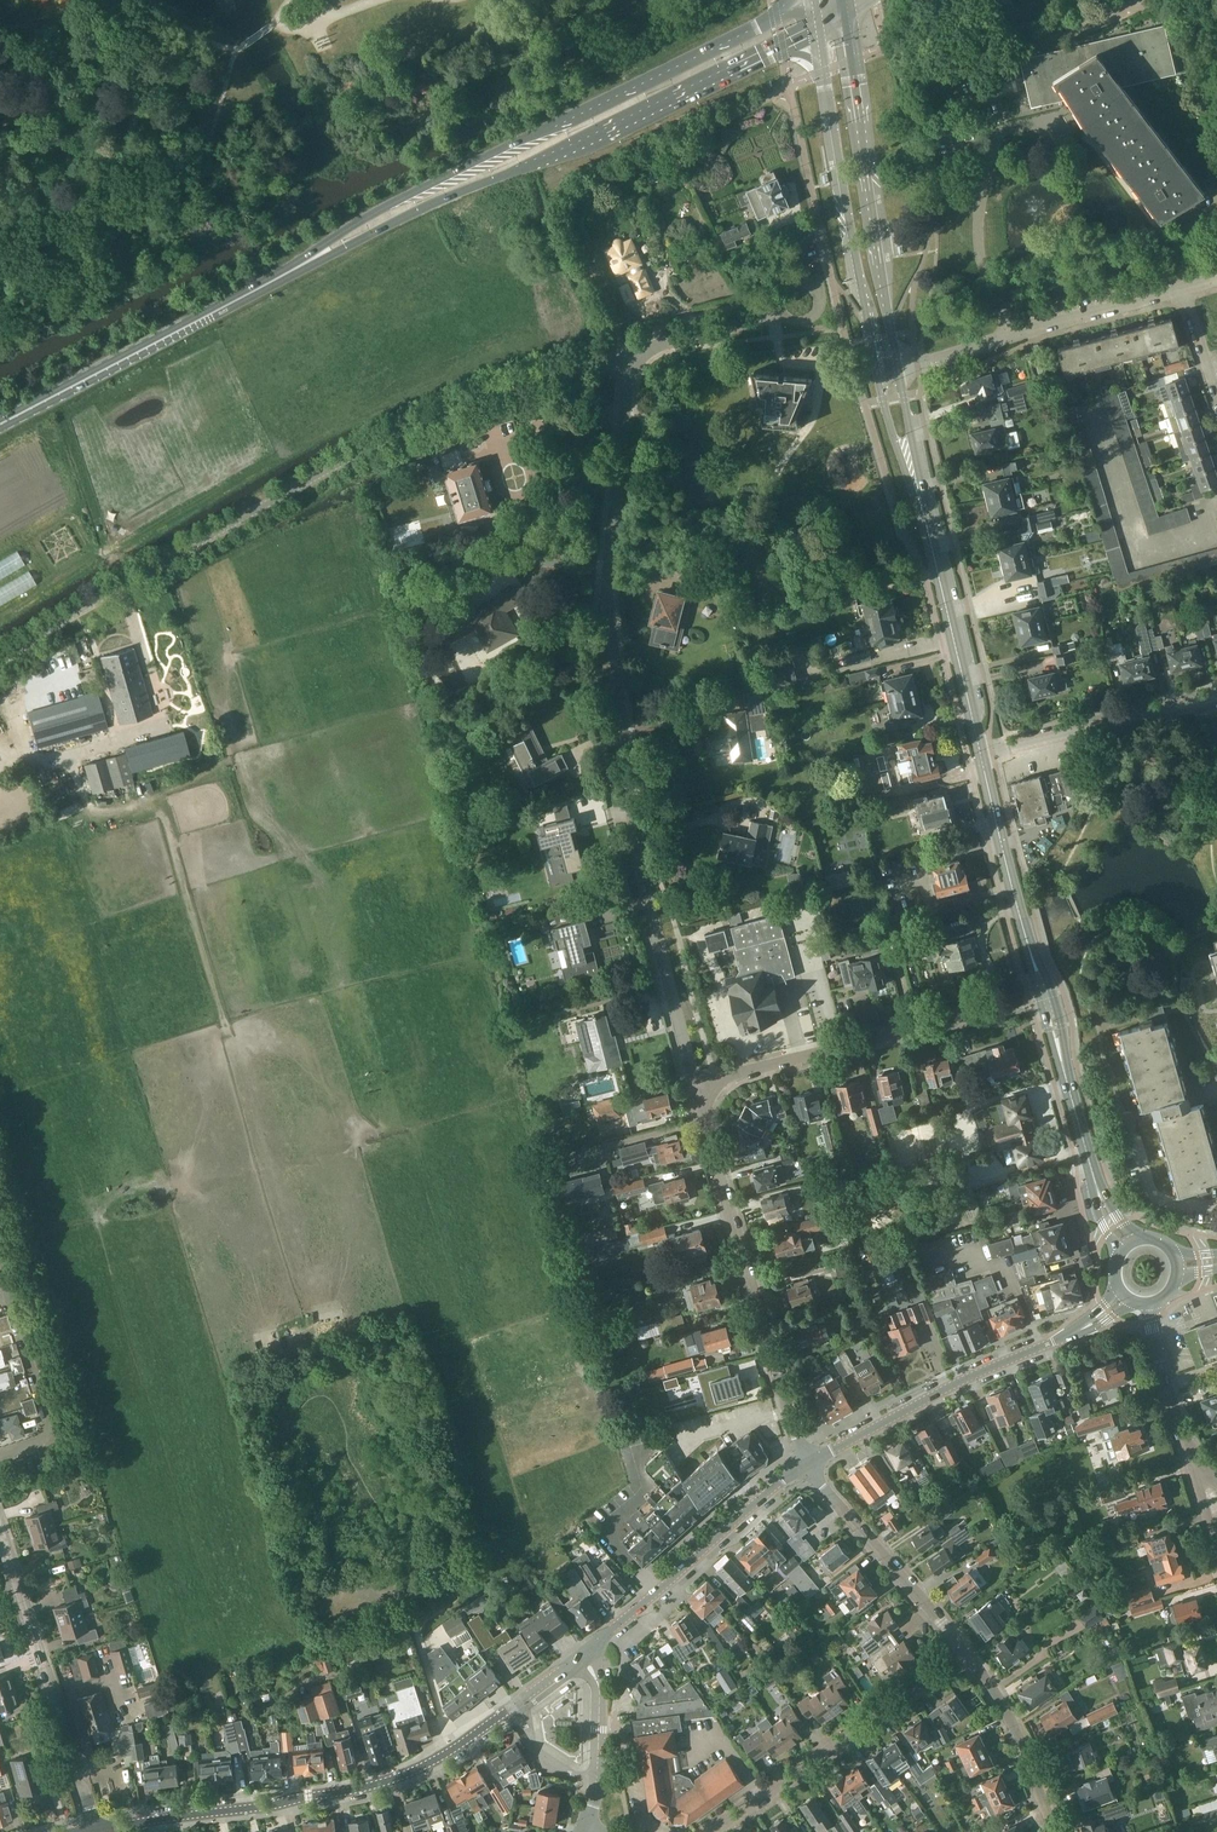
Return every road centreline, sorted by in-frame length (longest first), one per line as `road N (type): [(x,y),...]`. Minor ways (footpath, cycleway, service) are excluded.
road 1 (residential): [(696,1085),(637,861),(607,601),(623,473),(624,355)]
road 2 (unclassified): [(0,662),(343,460),(571,367),(624,355)]
road 3 (primary): [(812,0),(530,136),(298,267)]
road 4 (primary): [(298,267),(546,160),(816,28)]
road 5 (residential): [(804,1462),(696,1085)]
road 6 (residential): [(94,1829),(355,1789),(453,1749)]
road 7 (residential): [(696,1085),(1046,993)]
road 8 (secondary): [(898,366),(847,13)]
road 9 (secondary): [(816,28),(877,369)]
road 10 (primary): [(0,426),(298,267)]
road 11 (residential): [(94,1829),(0,1521)]
road 12 (residential): [(712,1831),(965,1652)]
road 13 (residential): [(804,1462),(1081,1328)]
road 14 (residential): [(898,366),(1182,286)]
road 15 (residential): [(583,1654),(804,1462)]
road 16 (residential): [(1216,501),(1204,532),(1138,549),(1093,402)]
road 17 (residential): [(965,1652),(804,1462)]
road 18 (secondary): [(1046,993),(980,757)]
road 19 (residential): [(980,757),(1216,693)]
road 20 (secondary): [(980,757),(930,534)]
road 21 (residential): [(1055,1831),(1011,1718),(965,1652)]
road 22 (secondary): [(1093,1170),(1046,993)]
road 23 (residential): [(0,1266),(48,1431),(44,1440)]
road 24 (secondary): [(877,369),(930,534)]
road 25 (secondary): [(930,534),(898,366)]
road 26 (residential): [(624,355),(778,317)]
road 27 (residential): [(1185,1441),(1149,1303)]
road 28 (residential): [(597,1783),(599,1687),(583,1654)]
road 29 (residential): [(453,1749),(414,1632)]
road 30 (residential): [(597,1783),(549,1766),(515,1705)]

